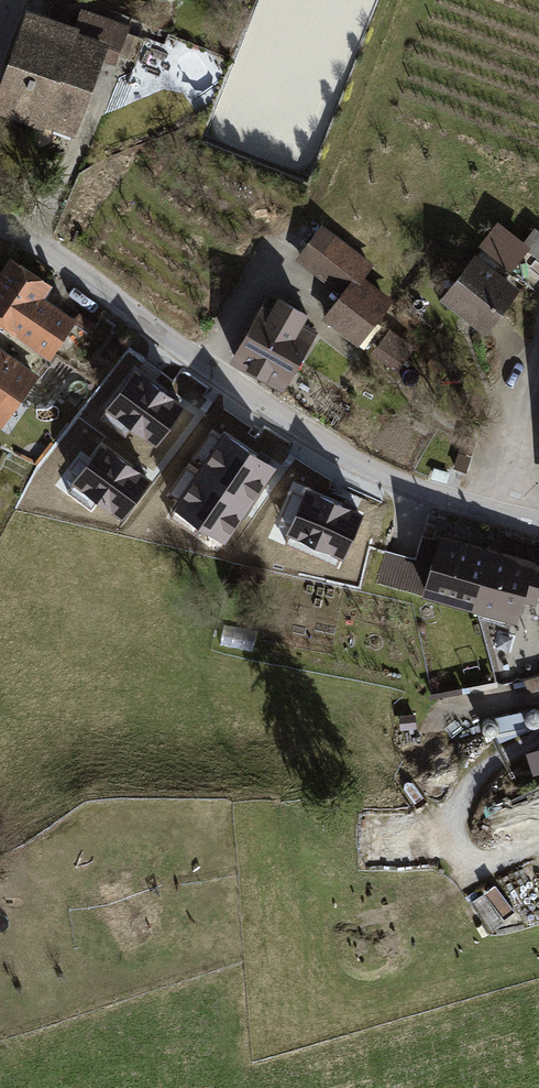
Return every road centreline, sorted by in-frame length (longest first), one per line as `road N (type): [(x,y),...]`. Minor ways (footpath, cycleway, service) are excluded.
road 1 (residential): [(538,523),(418,488),(344,454),(223,379),(70,264),(0,225)]

